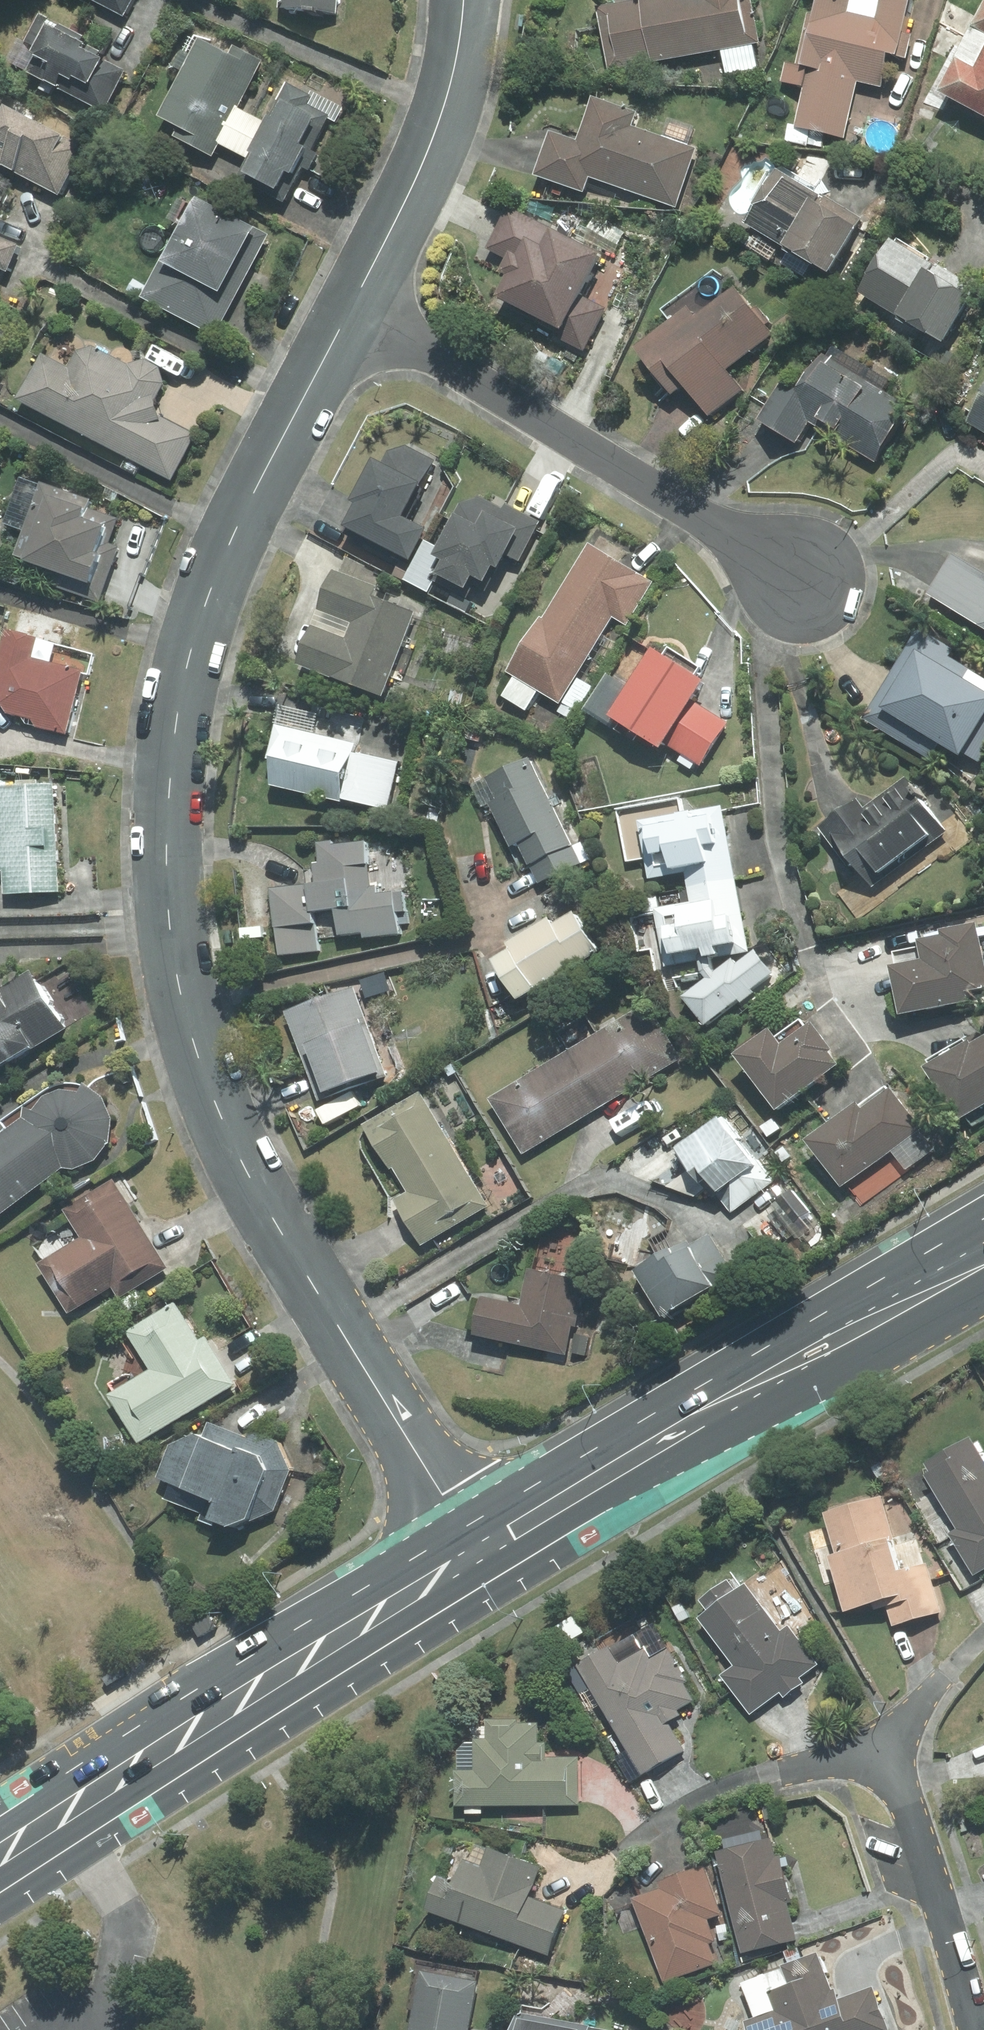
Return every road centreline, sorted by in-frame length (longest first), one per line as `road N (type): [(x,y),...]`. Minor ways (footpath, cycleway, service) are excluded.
road 1 (residential): [(351,308),(204,606),(174,734),(170,932),(199,1059),(251,1179),(479,1552)]
road 2 (primary): [(983,1259),(479,1552)]
road 3 (primary): [(479,1552),(0,1858)]
road 4 (residential): [(802,579),(351,308)]
road 5 (residential): [(464,0),(440,116),(351,308)]
road 6 (residential): [(975,2029),(908,1807),(878,1759)]

